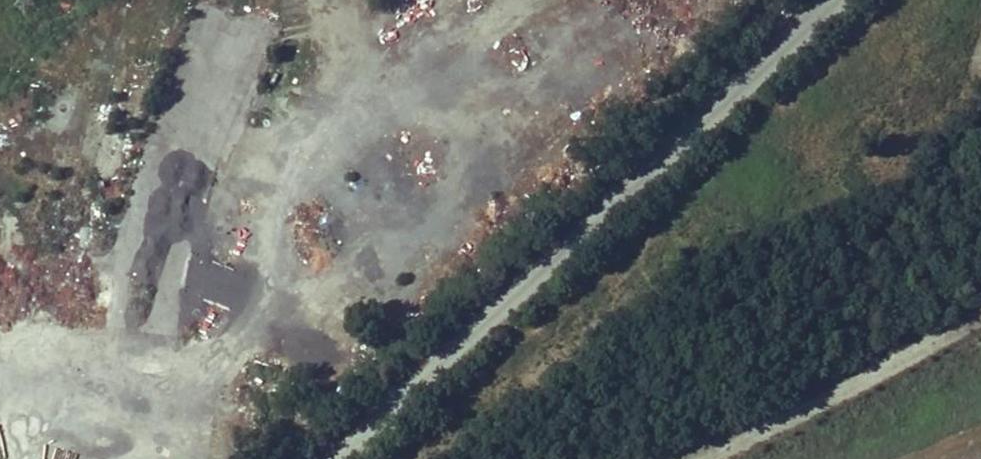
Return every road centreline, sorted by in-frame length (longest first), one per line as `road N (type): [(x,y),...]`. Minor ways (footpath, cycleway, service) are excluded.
road 1 (track): [(980,318),(699,458)]

